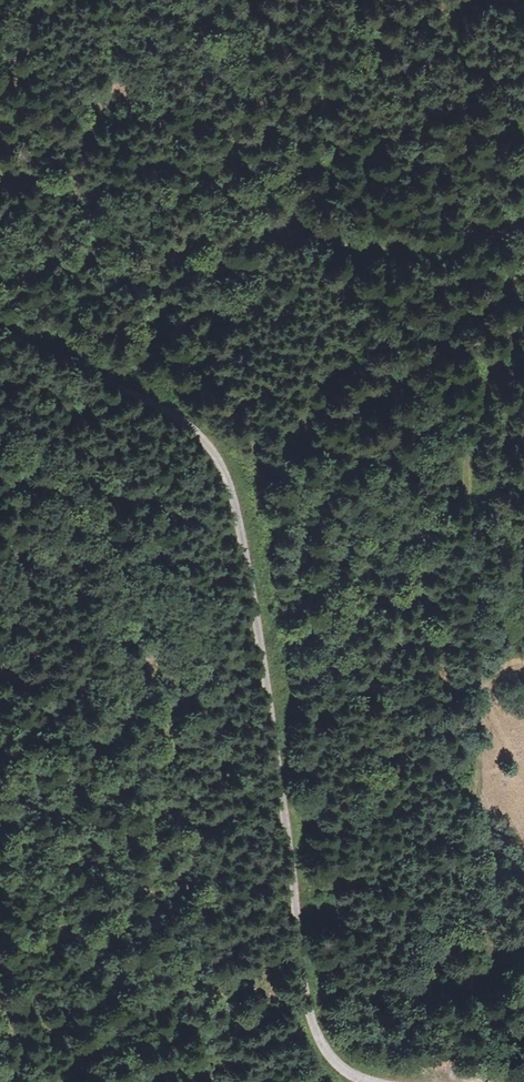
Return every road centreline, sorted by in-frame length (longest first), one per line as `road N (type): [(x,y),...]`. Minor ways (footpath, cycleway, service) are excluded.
road 1 (track): [(0,333),(163,407),(203,437),(227,474),(249,573),(312,1008),(334,1059)]
road 2 (track): [(523,305),(471,430),(465,484),(483,720),(474,796),(439,929),(334,1059)]
road 3 (track): [(0,174),(53,183),(108,138),(146,127),(179,138),(256,209),(312,238),(423,241),(523,215)]
road 4 (track): [(312,238),(266,109),(207,0)]

